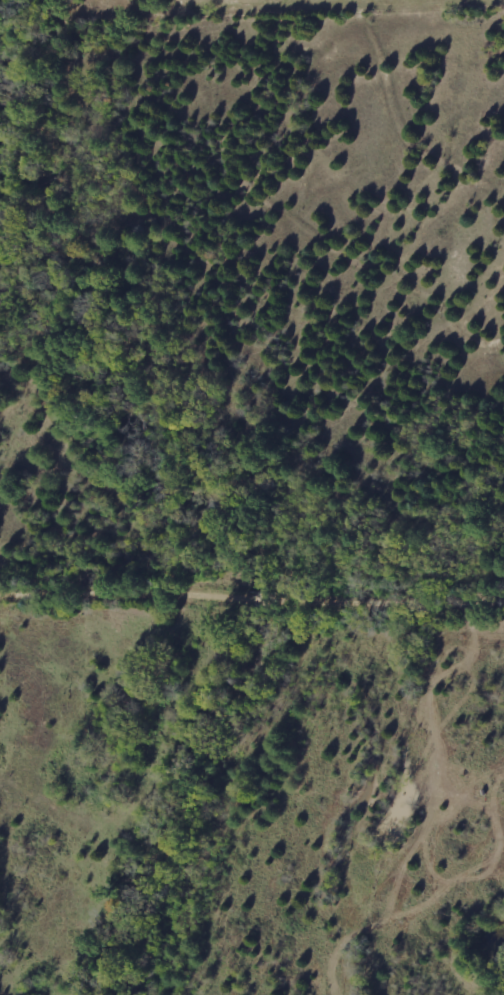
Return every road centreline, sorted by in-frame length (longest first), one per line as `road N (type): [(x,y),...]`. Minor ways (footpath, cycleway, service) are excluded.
road 1 (residential): [(503,610),(429,618),(167,602),(0,604)]

